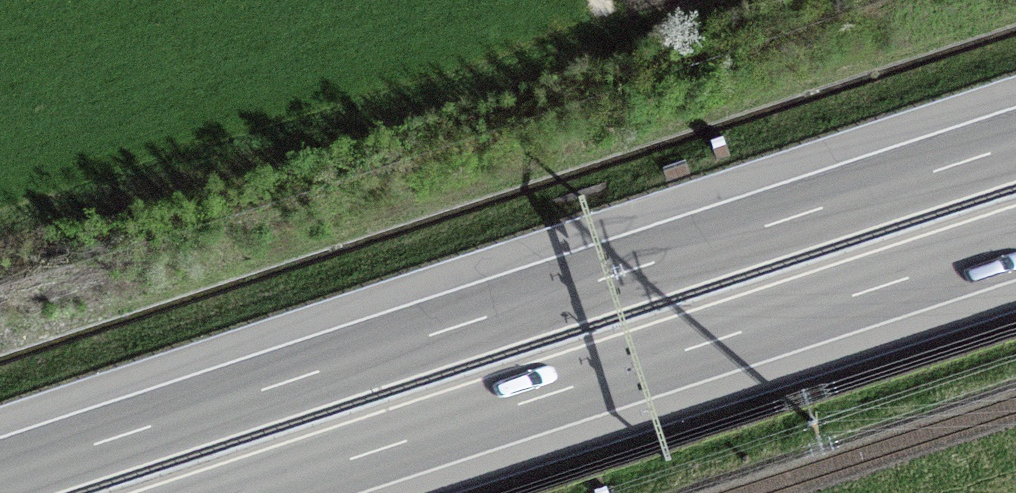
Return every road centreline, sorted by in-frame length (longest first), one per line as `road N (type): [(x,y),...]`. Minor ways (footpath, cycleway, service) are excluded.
road 1 (motorway): [(1015,146),(0,473)]
road 2 (motorway): [(253,492),(1015,244)]

